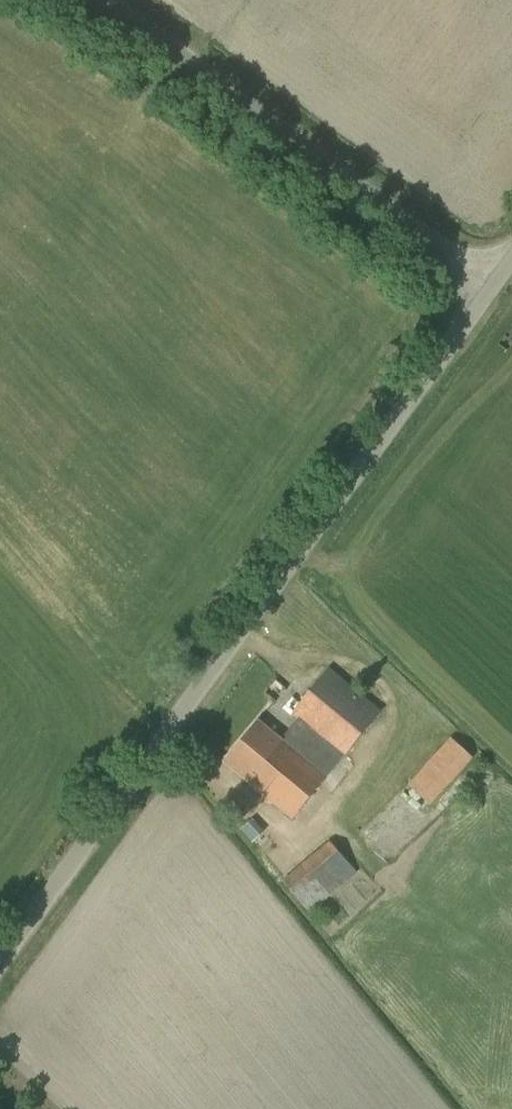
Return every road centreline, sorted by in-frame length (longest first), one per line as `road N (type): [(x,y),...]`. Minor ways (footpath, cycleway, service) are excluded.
road 1 (tertiary): [(0,968),(496,282)]
road 2 (unclassified): [(496,282),(110,0)]

